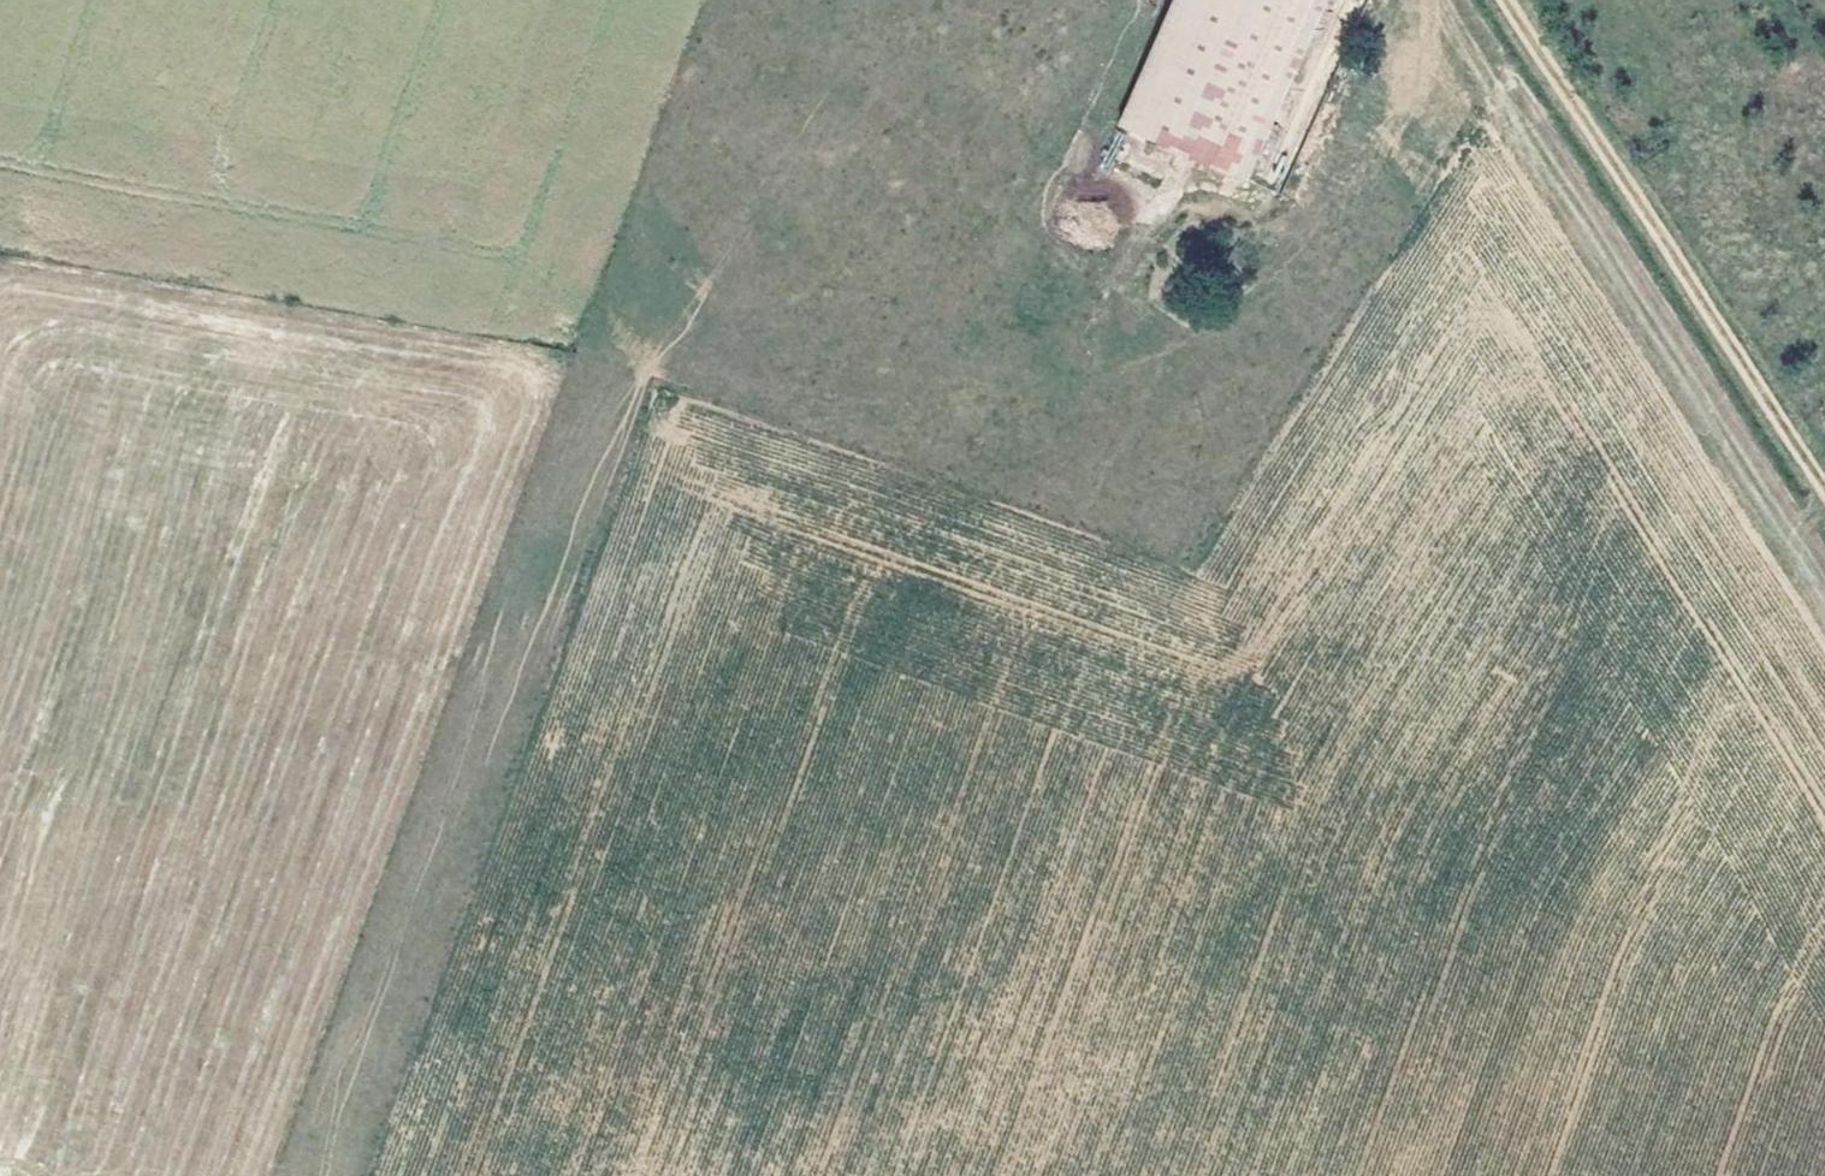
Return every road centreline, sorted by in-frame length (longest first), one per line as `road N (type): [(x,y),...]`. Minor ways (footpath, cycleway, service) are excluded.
road 1 (track): [(1504,0),(1824,493)]

